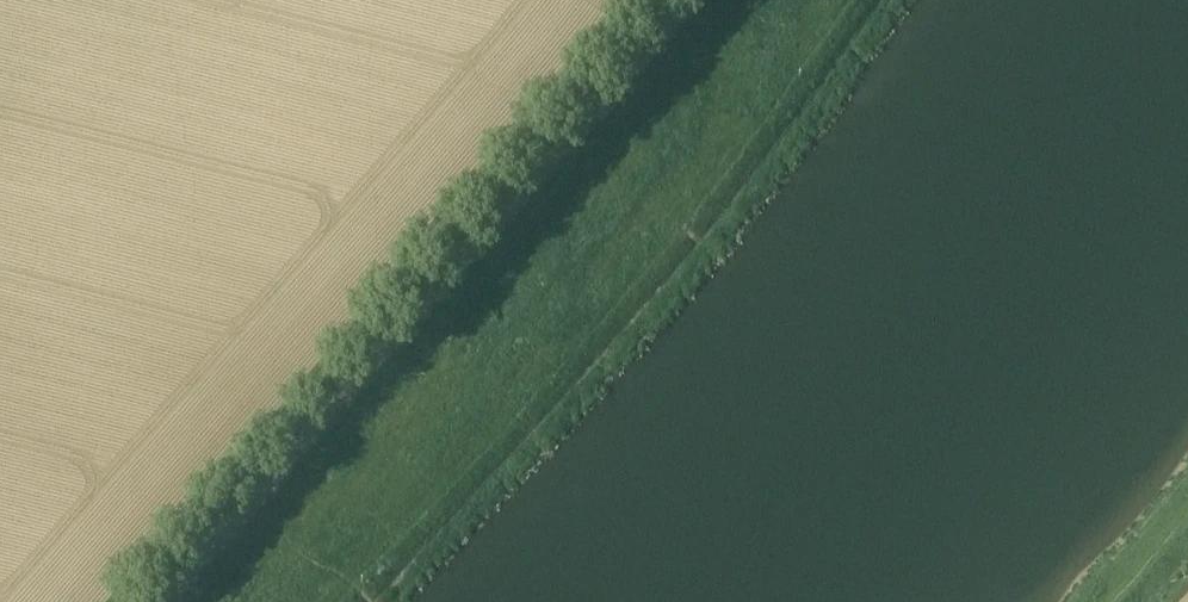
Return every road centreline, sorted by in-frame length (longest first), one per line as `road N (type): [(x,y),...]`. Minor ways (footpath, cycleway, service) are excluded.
road 1 (unclassified): [(695,0),(171,601)]

